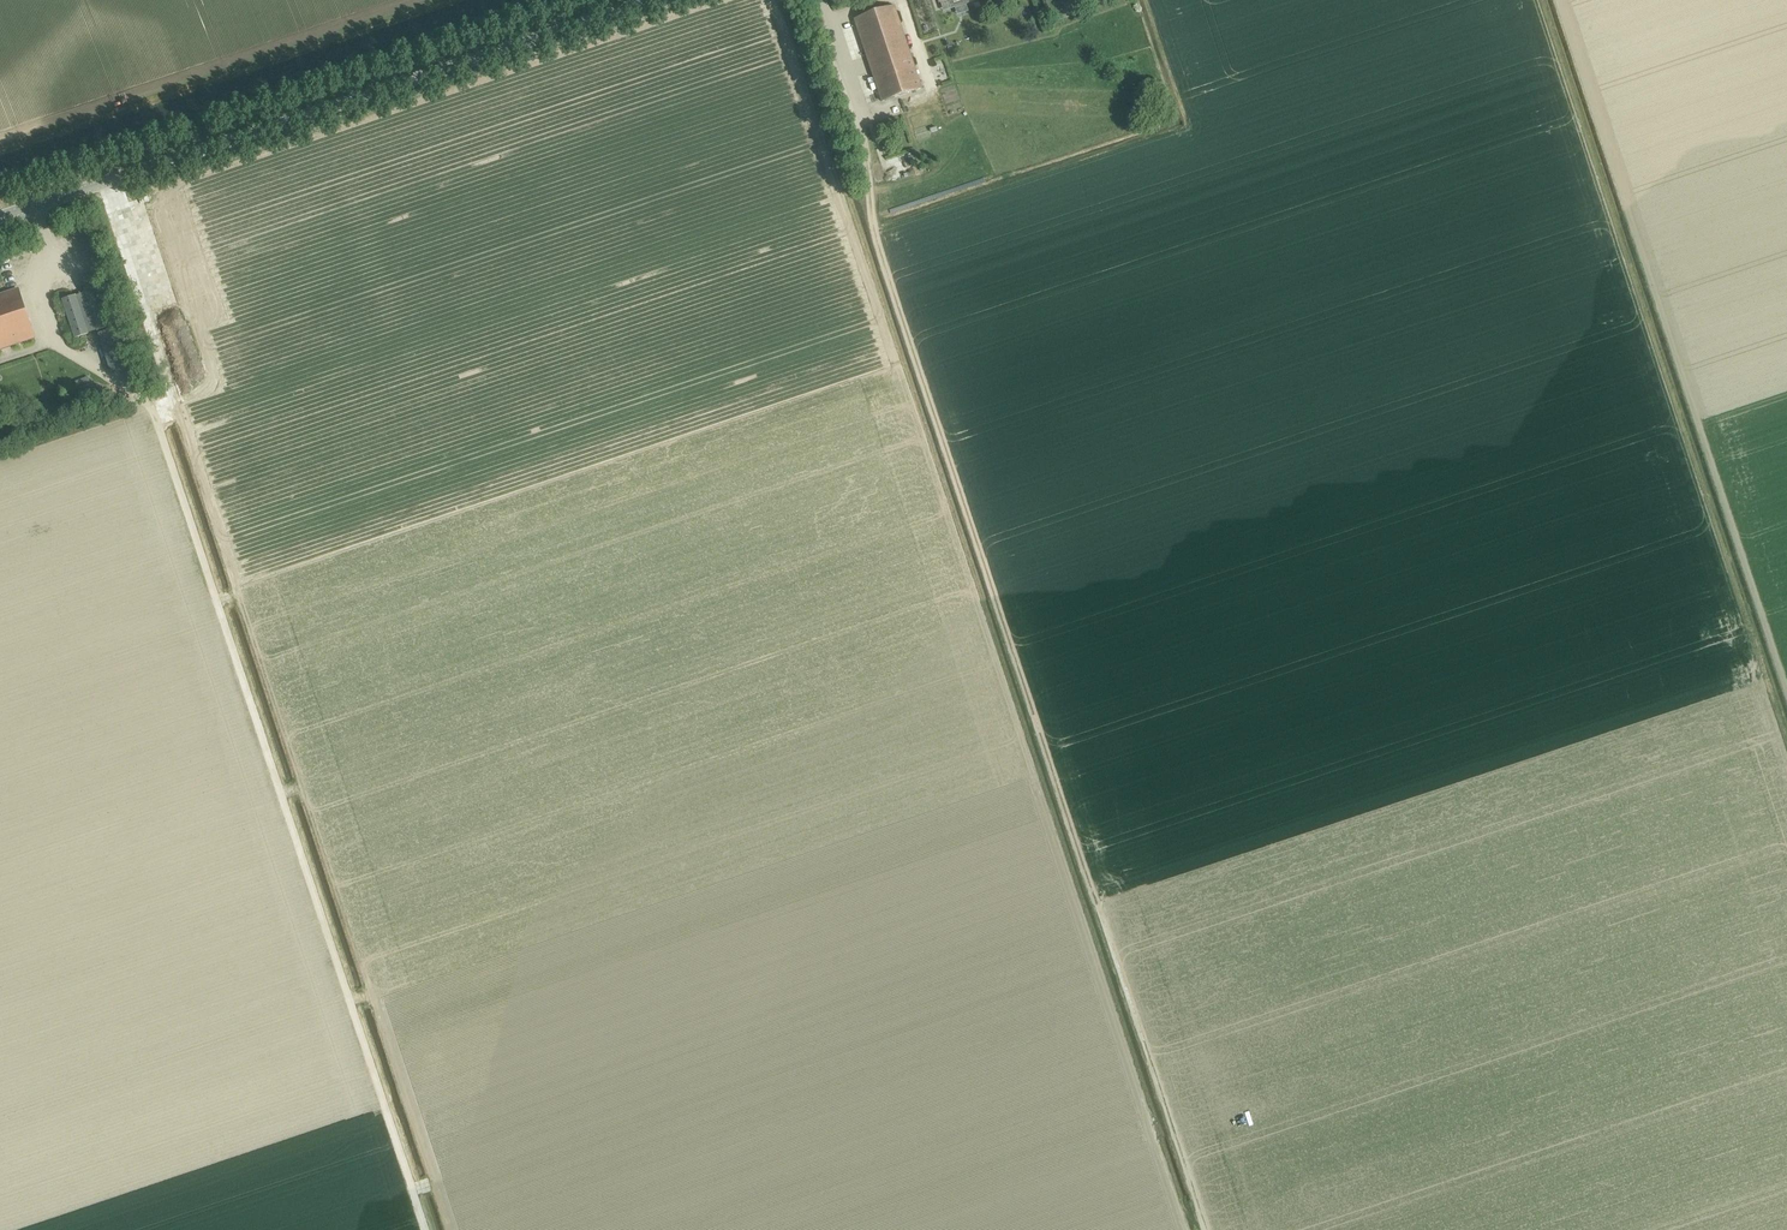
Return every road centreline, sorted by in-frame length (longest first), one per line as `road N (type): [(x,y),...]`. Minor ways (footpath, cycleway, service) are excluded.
road 1 (unclassified): [(0,217),(648,0)]

